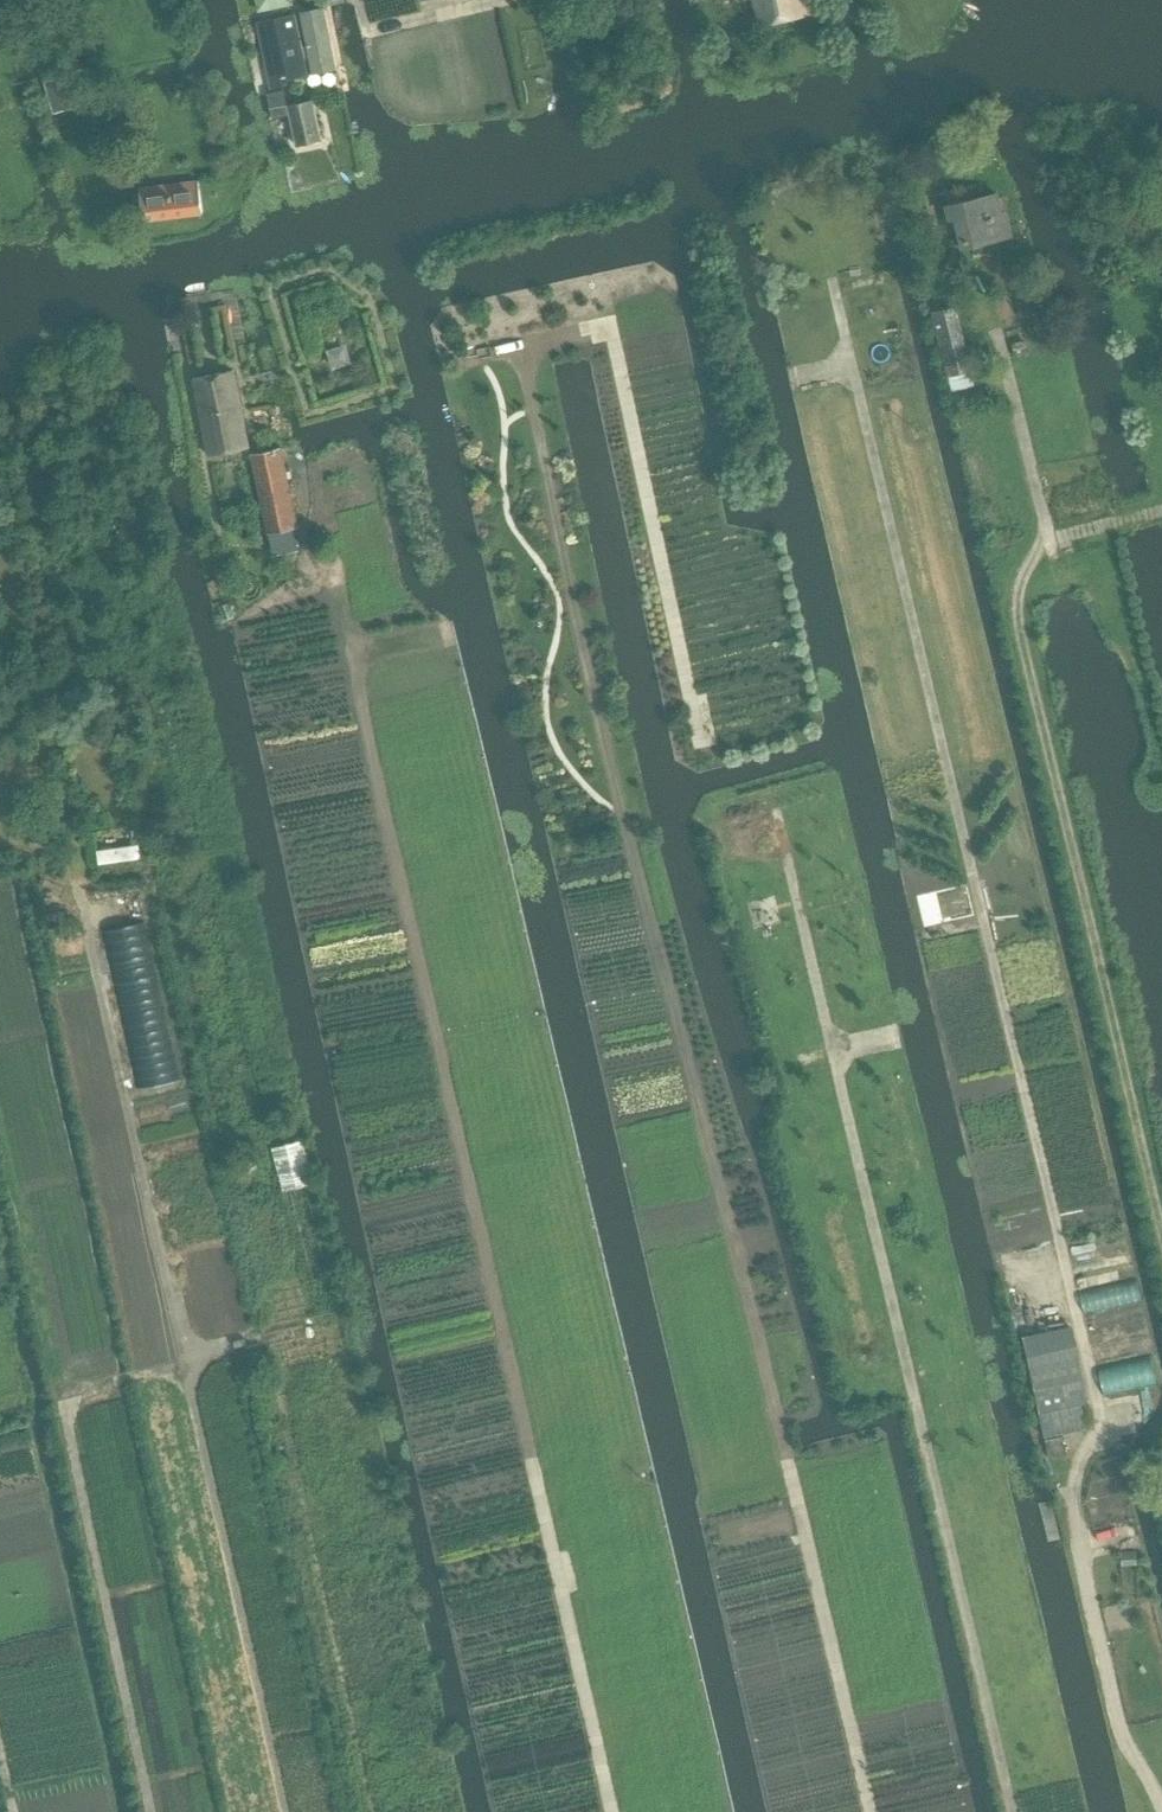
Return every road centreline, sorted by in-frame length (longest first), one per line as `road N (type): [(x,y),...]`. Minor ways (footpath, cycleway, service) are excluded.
road 1 (track): [(1141,1811),(1061,1470),(1102,1439),(840,343)]
road 2 (track): [(862,1811),(515,392)]
road 3 (track): [(611,1811),(350,654)]
road 4 (track): [(1006,1811),(770,817)]
road 5 (track): [(1161,1224),(1016,602),(1048,539),(997,334)]
road 6 (track): [(504,0),(367,33)]

